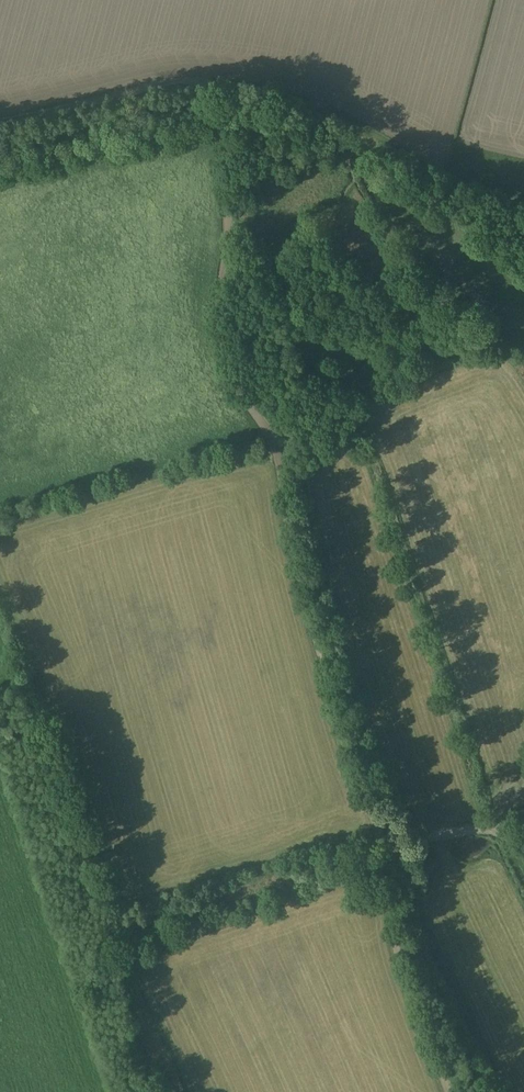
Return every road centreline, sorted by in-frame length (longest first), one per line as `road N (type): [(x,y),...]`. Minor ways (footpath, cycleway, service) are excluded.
road 1 (track): [(392,847),(300,594),(278,462),(227,361),(226,149),(210,83)]
road 2 (track): [(455,1091),(395,921),(392,847),(489,826)]
road 3 (track): [(0,121),(210,83)]

